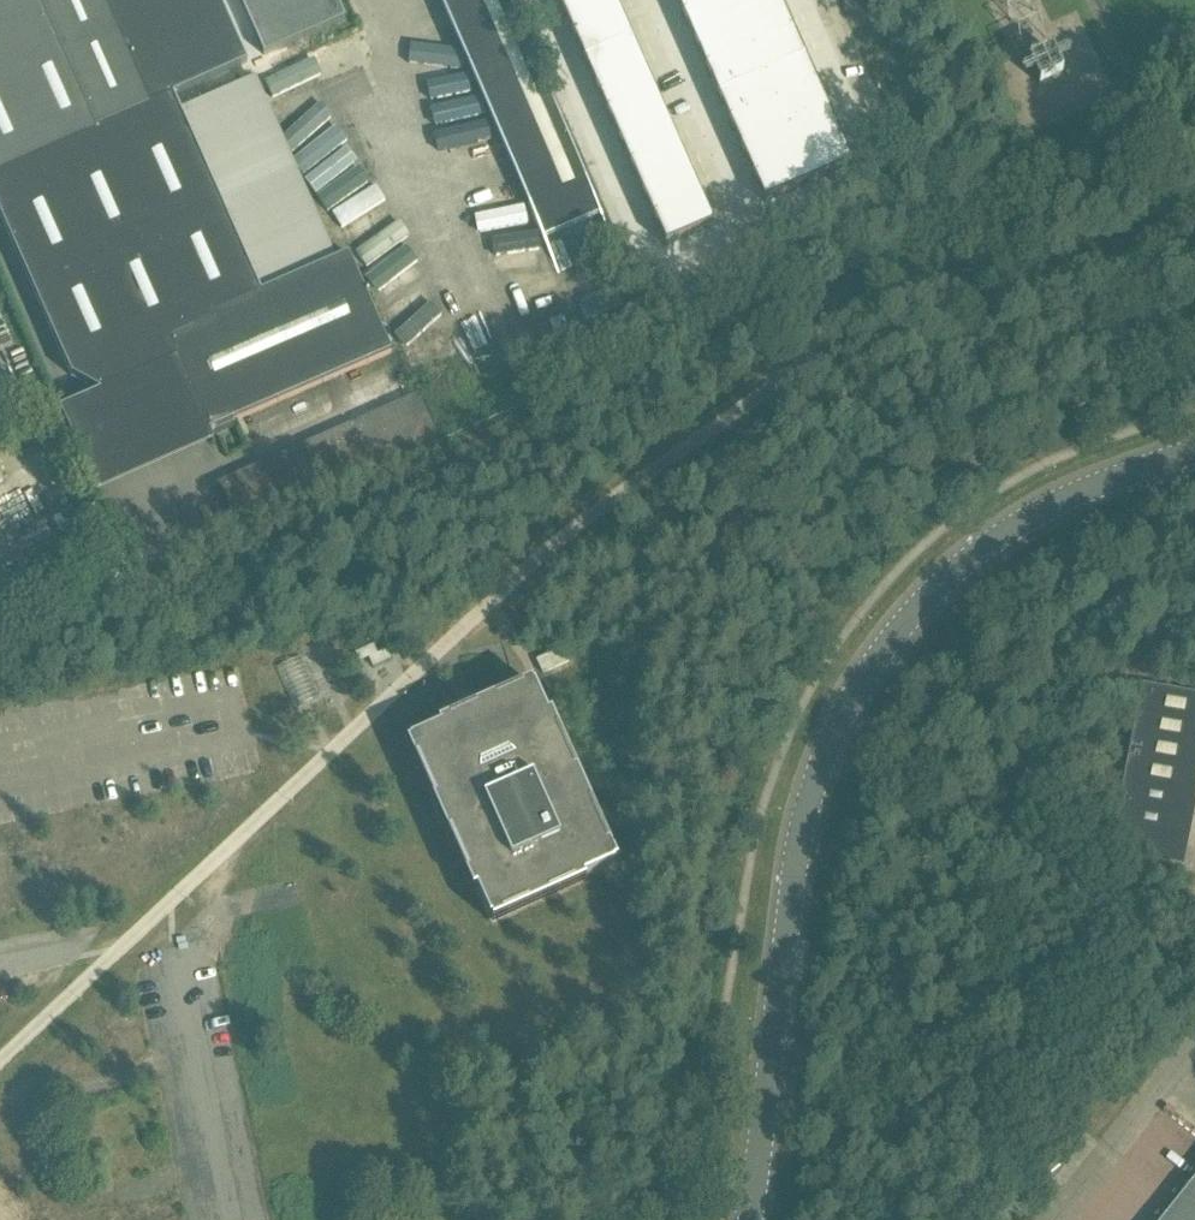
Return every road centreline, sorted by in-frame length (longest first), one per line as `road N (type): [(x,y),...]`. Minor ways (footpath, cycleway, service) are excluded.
road 1 (tertiary): [(753,1219),(797,874),(839,726),(909,619),(988,548),(1112,481),(1194,452)]

